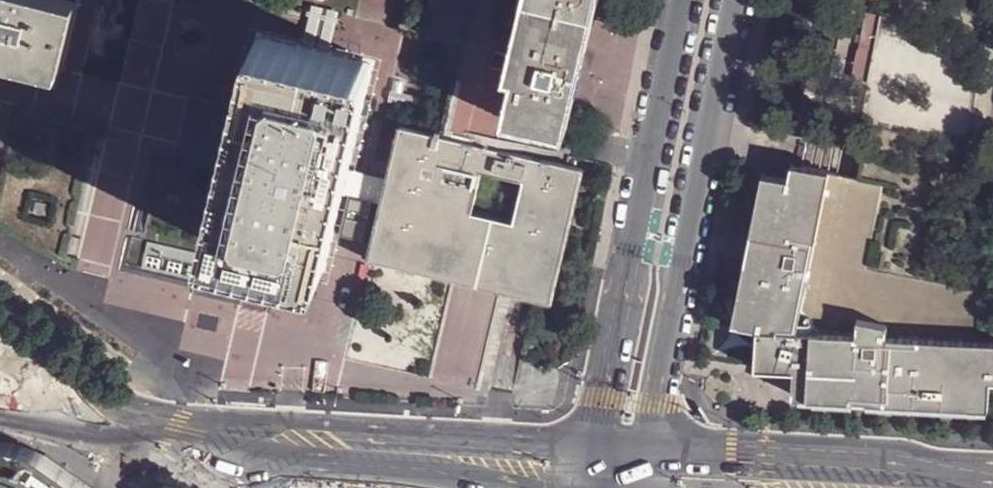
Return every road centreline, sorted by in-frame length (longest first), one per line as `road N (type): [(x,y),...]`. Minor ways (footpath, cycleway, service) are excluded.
road 1 (secondary): [(640,442),(733,0)]
road 2 (secondary): [(681,0),(591,442)]
road 3 (secondary): [(992,470),(640,442)]
road 4 (secondary): [(591,442),(293,421),(244,434)]
road 5 (secondary): [(244,434),(281,455),(461,477)]
road 6 (tertiary): [(137,431),(120,399),(0,316)]
road 7 (secondary): [(0,418),(137,431)]

